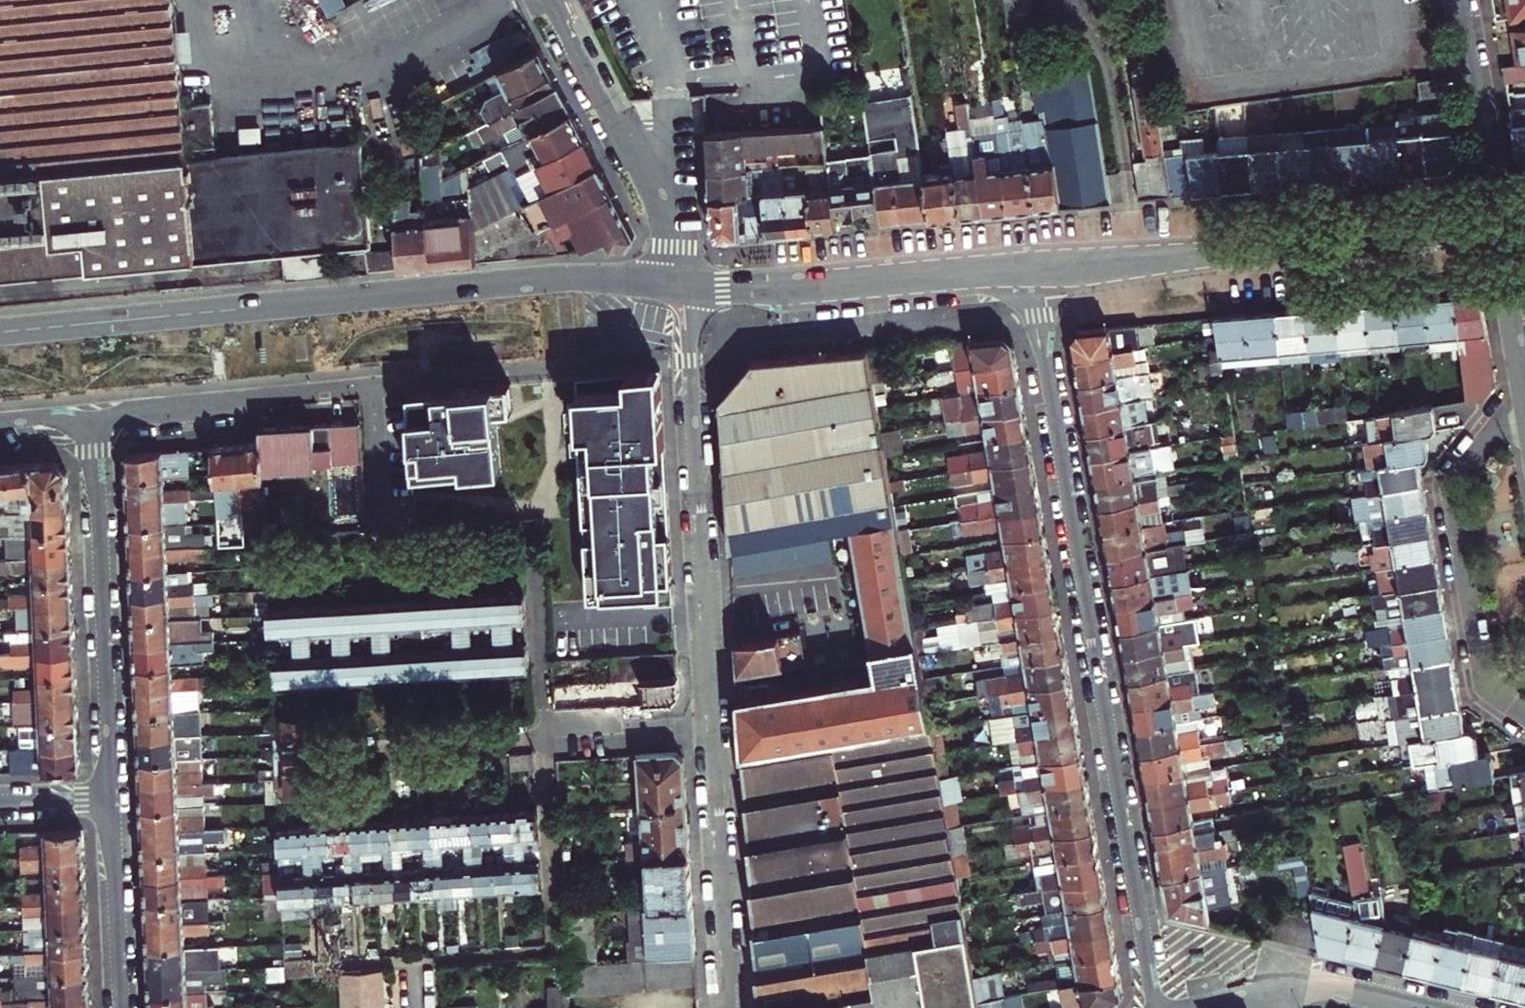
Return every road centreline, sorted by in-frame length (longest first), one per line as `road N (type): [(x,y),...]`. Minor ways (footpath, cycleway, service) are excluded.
road 1 (residential): [(1034,268),(1161,1007)]
road 2 (tertiary): [(0,333),(542,284),(685,288)]
road 3 (tertiary): [(1034,268),(1500,229)]
road 4 (residential): [(709,717),(685,288)]
road 5 (residential): [(91,423),(383,386),(390,511)]
road 6 (residential): [(91,423),(114,803)]
road 7 (residential): [(1524,392),(1453,481),(1488,688),(1524,713)]
road 8 (tertiary): [(685,288),(1034,268)]
road 9 (residential): [(549,0),(655,203),(685,288)]
road 10 (residential): [(729,1007),(709,717)]
road 11 (residential): [(1500,229),(1464,0)]
road 12 (residential): [(543,729),(556,952)]
road 13 (residential): [(114,803),(121,1007)]
road 14 (residential): [(536,538),(543,729)]
road 15 (residential): [(709,717),(543,729)]
road 16 (residential): [(1500,229),(1524,392)]
road 17 (residential): [(1280,995),(1325,984),(1424,1007)]

